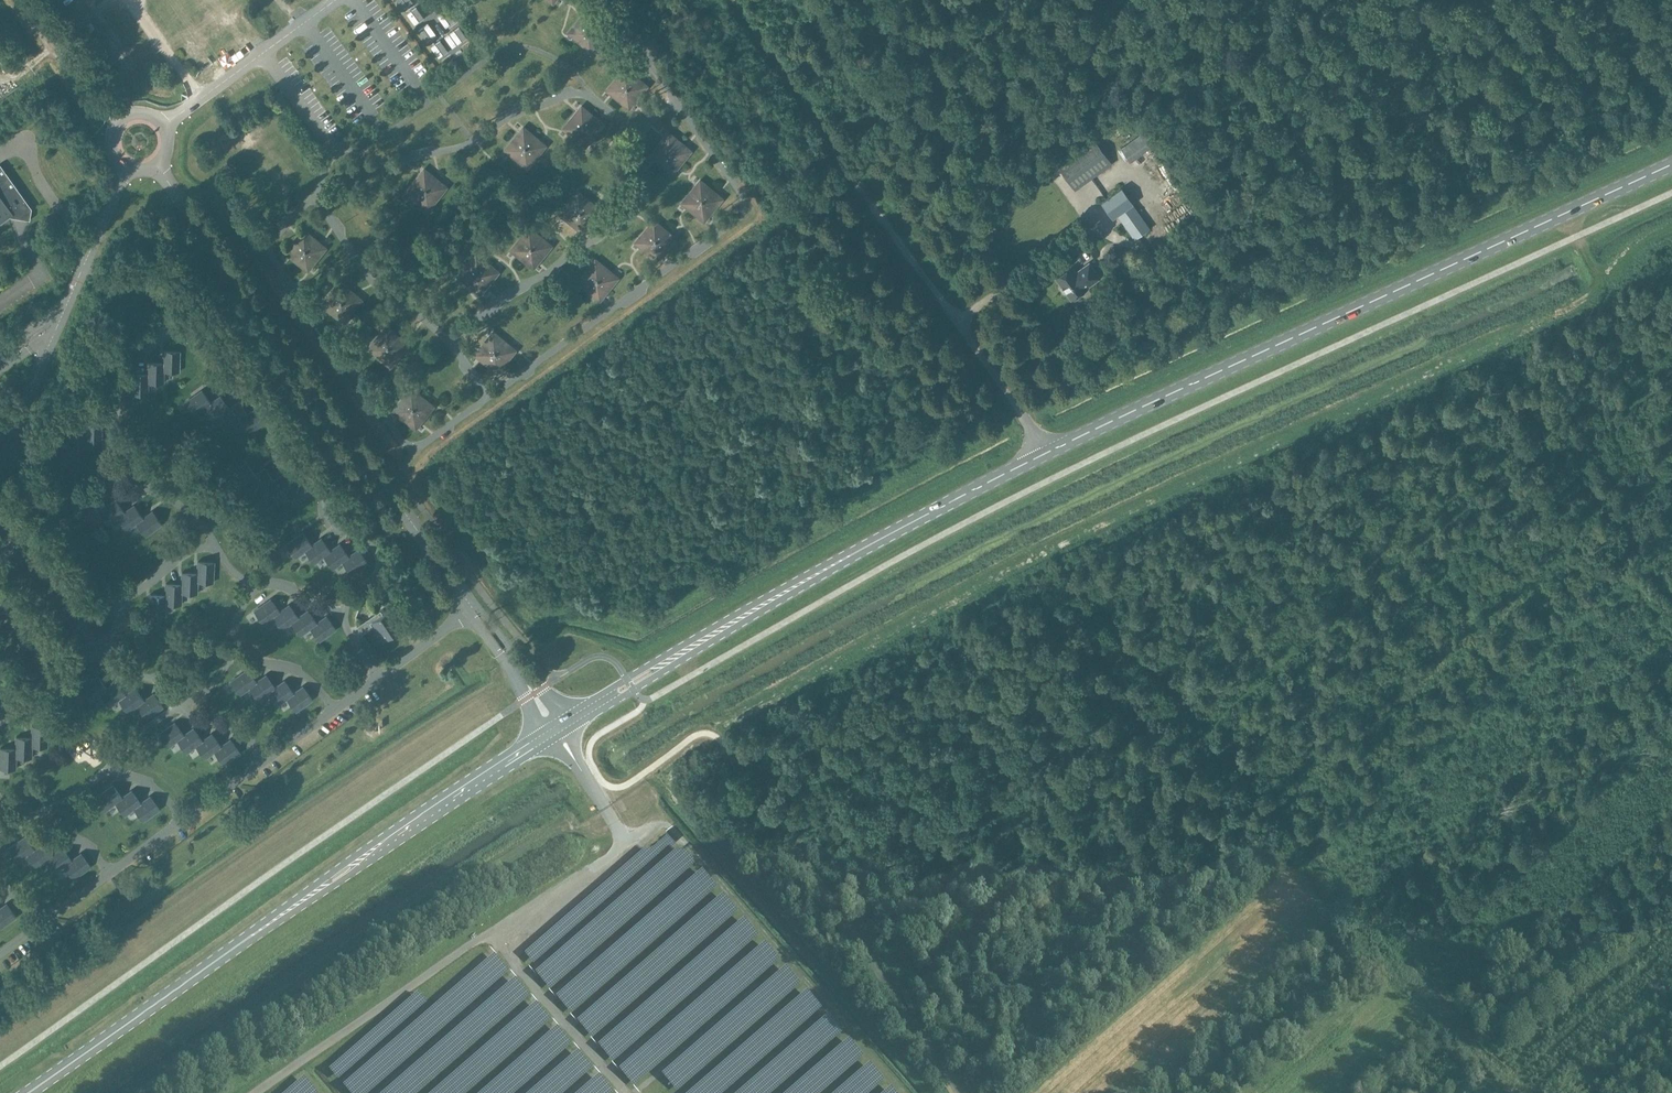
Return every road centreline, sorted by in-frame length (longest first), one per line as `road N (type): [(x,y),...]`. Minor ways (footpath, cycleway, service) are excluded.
road 1 (primary): [(555,731),(815,575),(1353,305),(1671,162)]
road 2 (primary): [(31,1092),(555,731)]
road 3 (track): [(1054,455),(734,0)]
road 4 (track): [(1076,0),(836,147)]
road 5 (unclassified): [(555,731),(626,844)]

